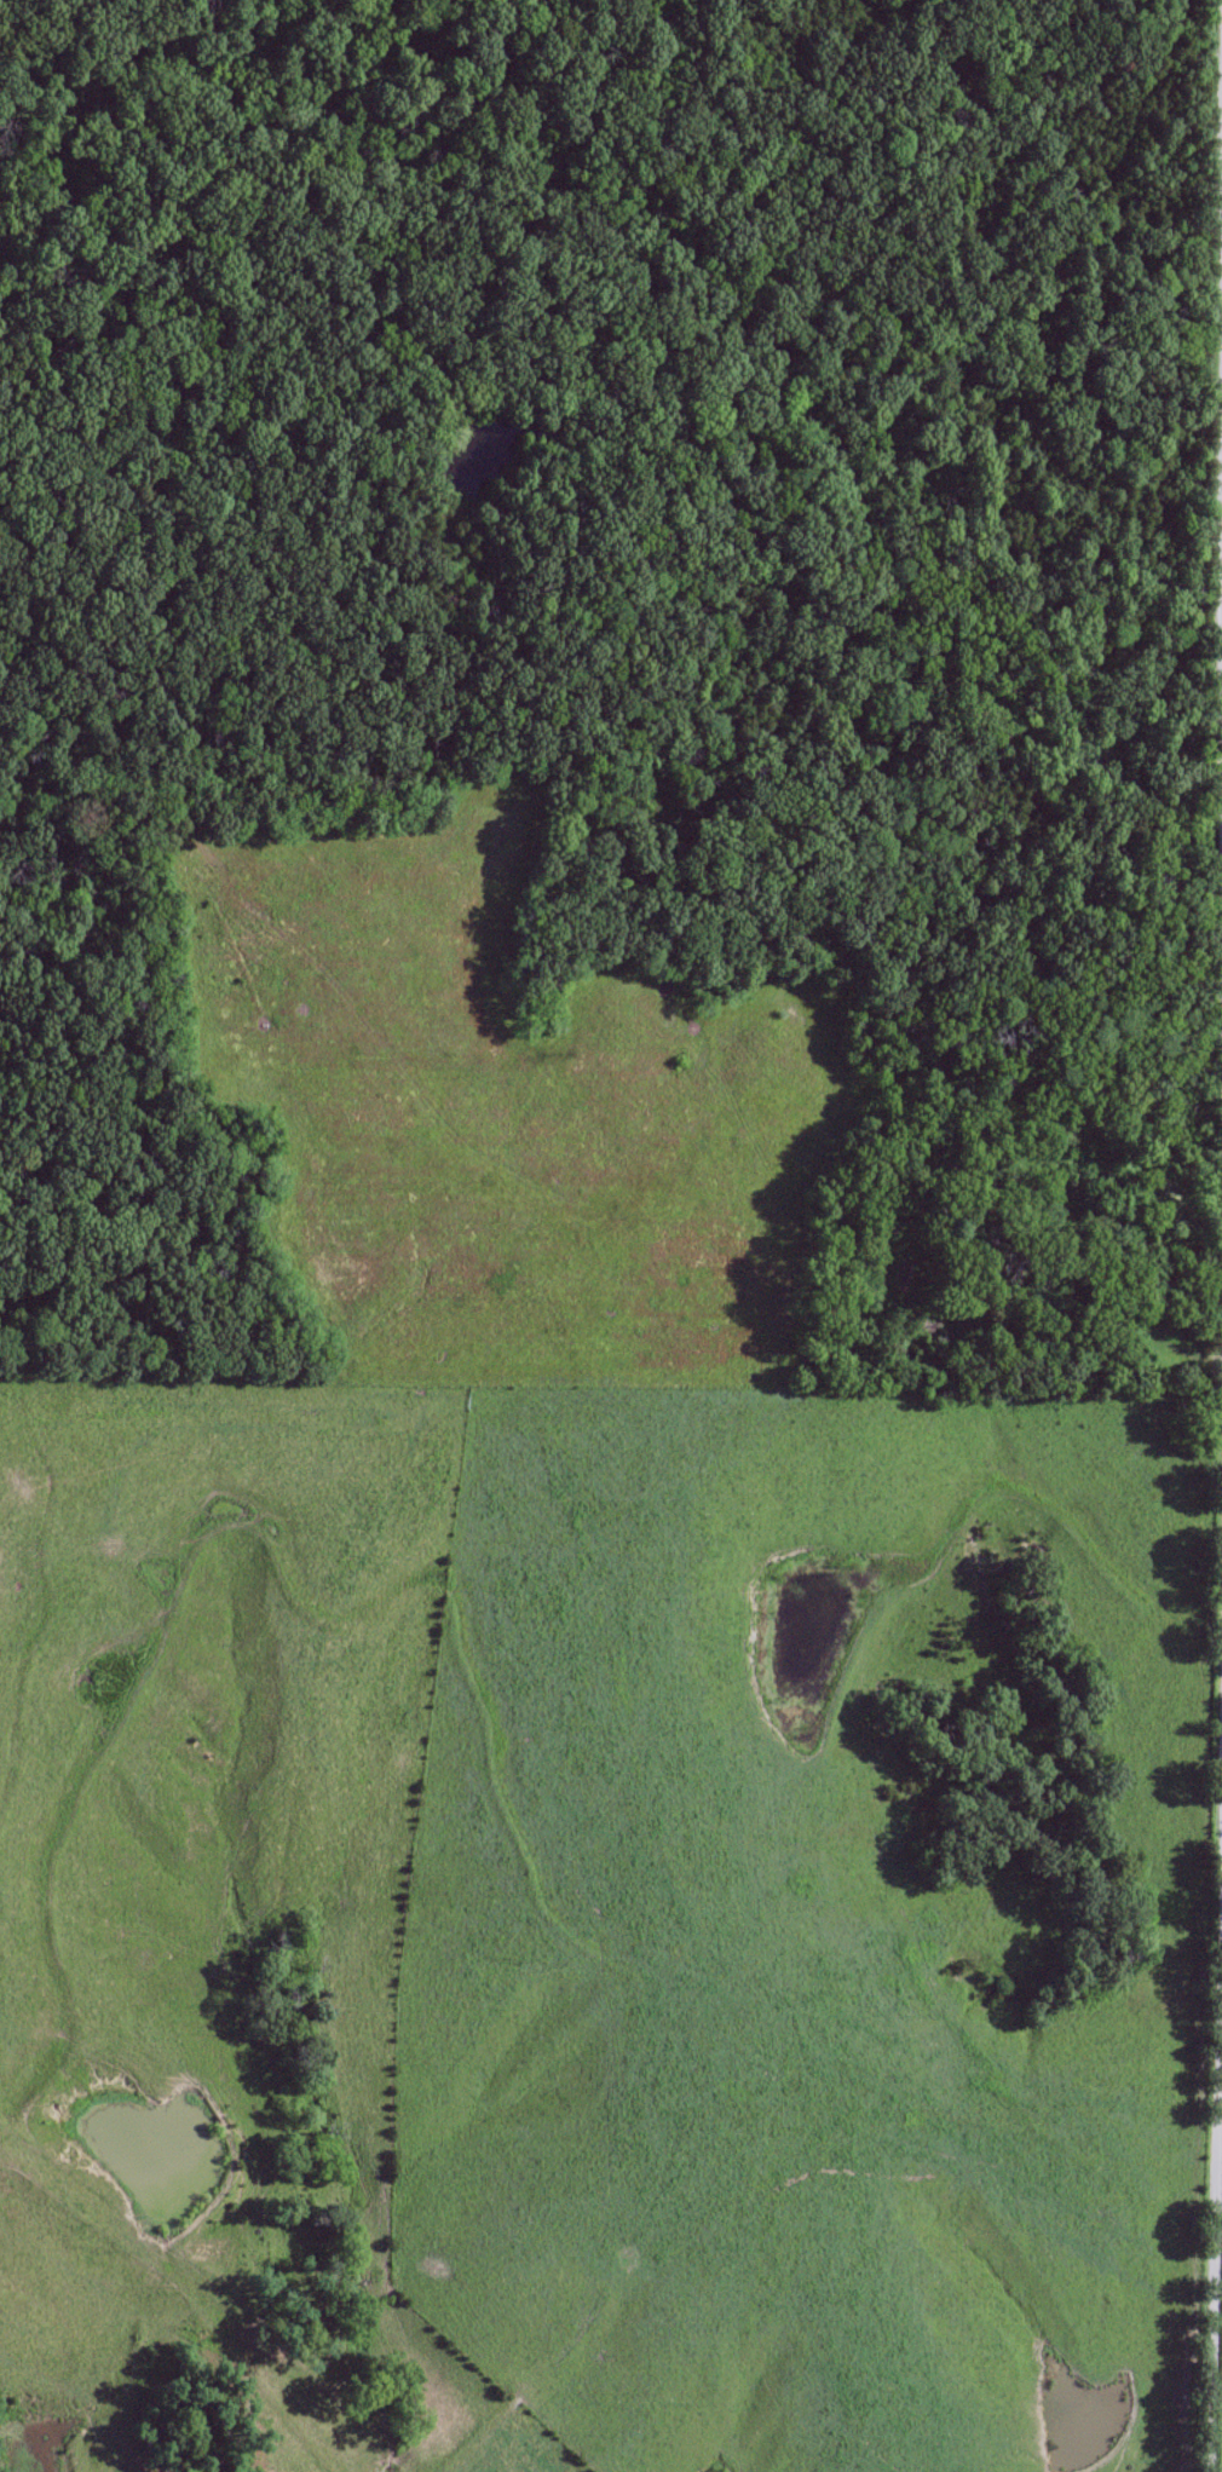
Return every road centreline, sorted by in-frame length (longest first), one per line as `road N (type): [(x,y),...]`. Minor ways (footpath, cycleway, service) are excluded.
road 1 (residential): [(1208,2471),(1221,1773)]

